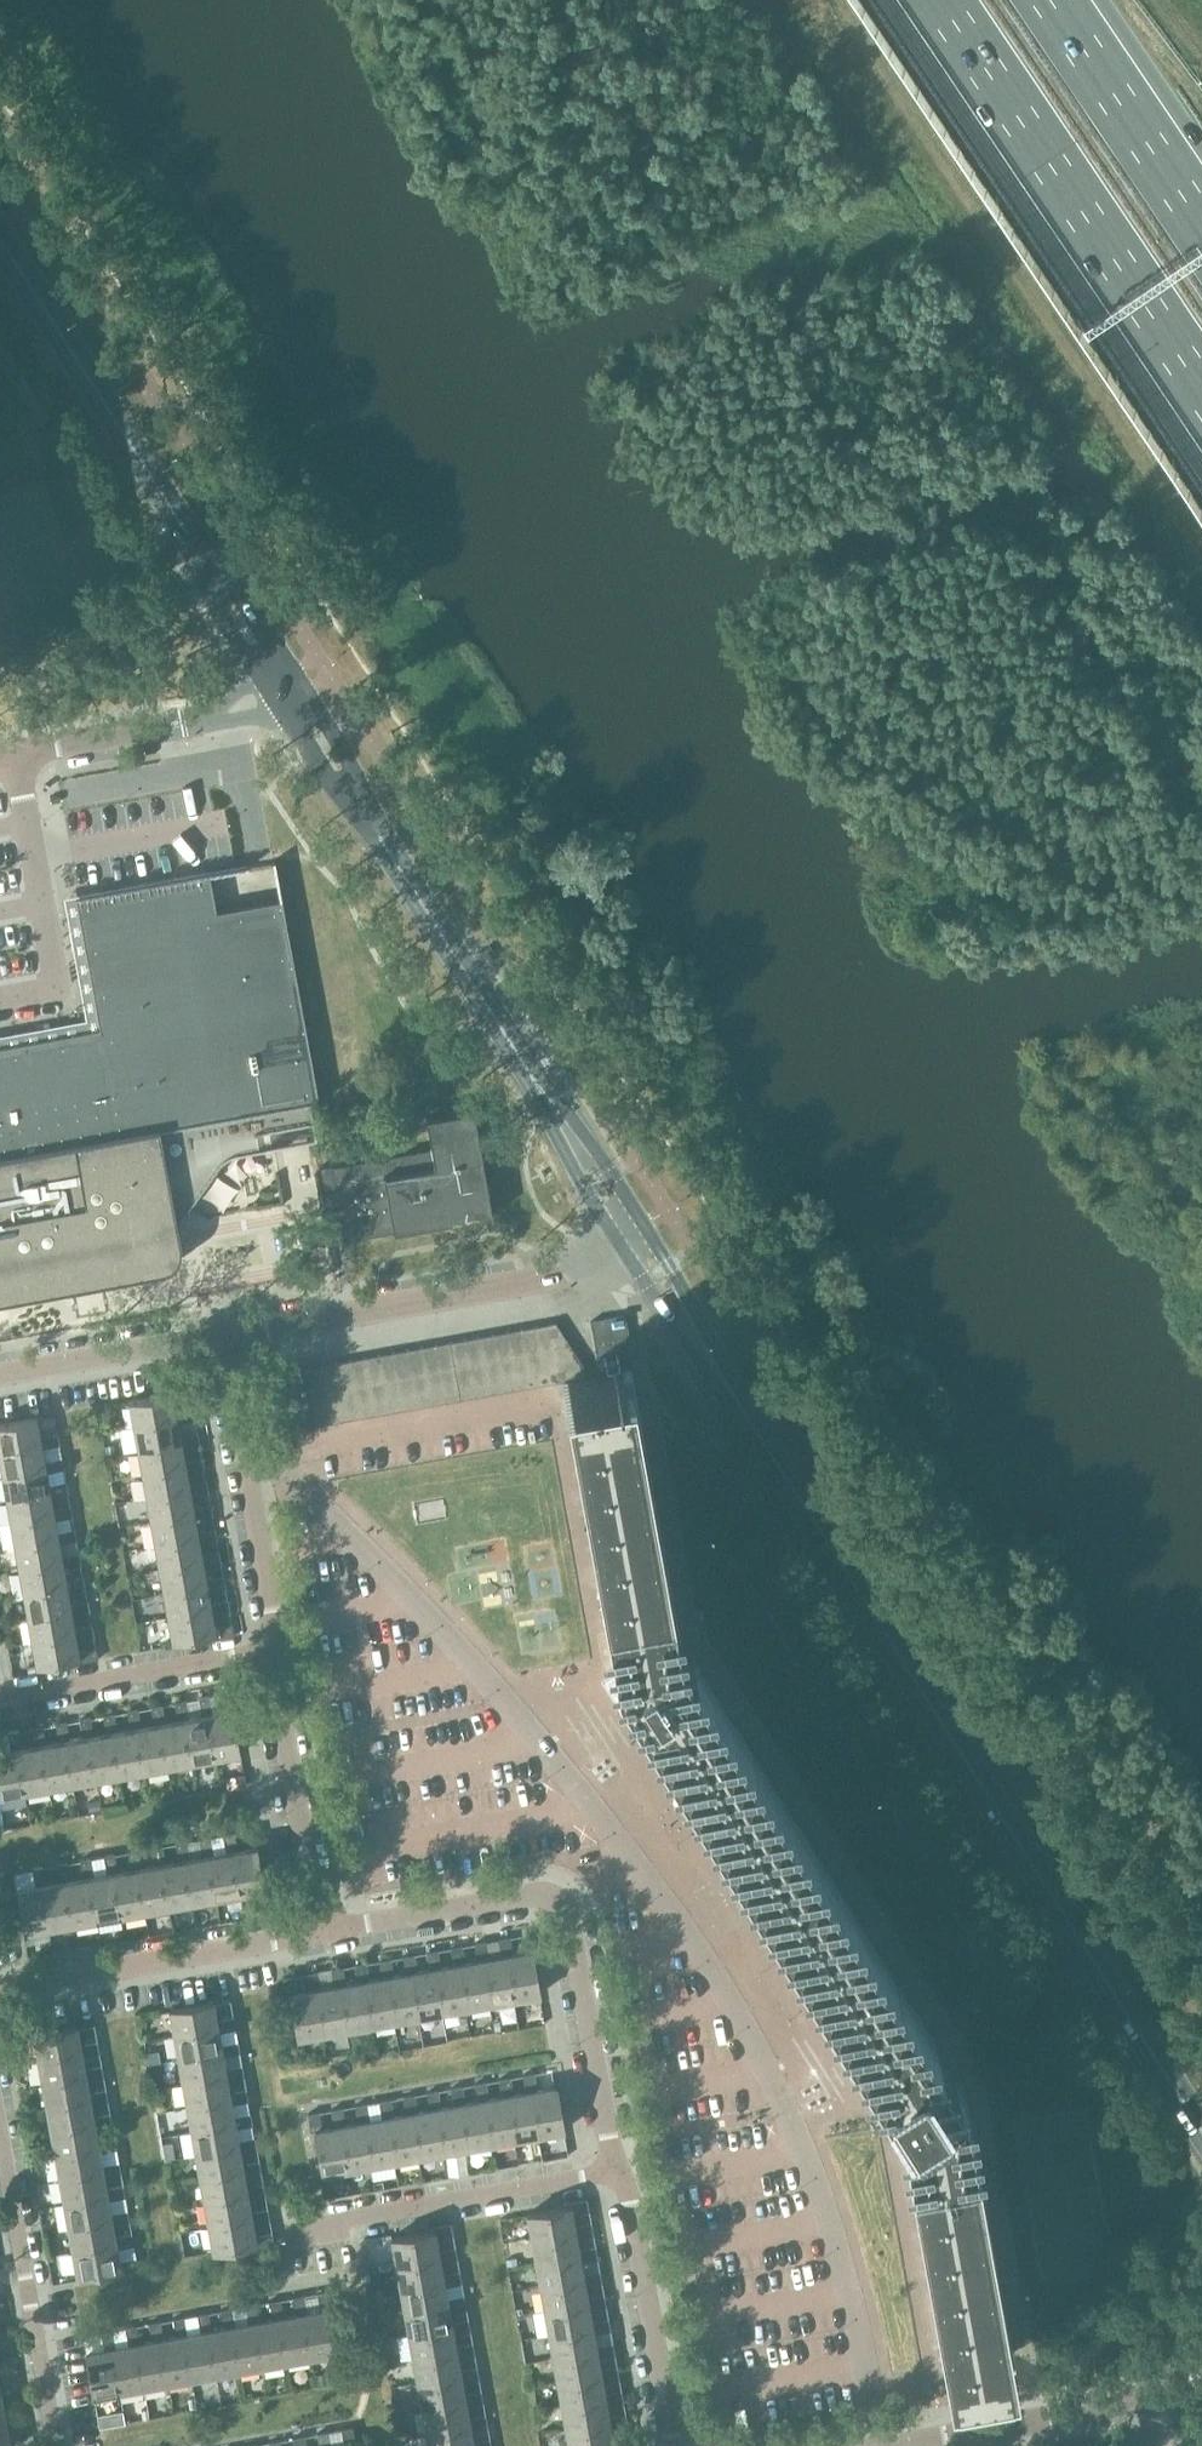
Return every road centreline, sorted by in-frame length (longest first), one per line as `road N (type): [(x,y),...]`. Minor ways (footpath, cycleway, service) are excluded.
road 1 (residential): [(869,2445),(850,2313),(814,2167),(749,2032),(707,1962),(489,1674),(283,1446)]
road 2 (secondary): [(747,1415),(1201,2130)]
road 3 (residential): [(620,2164),(572,1912),(553,1896),(325,1935)]
road 4 (motorway): [(945,0),(1201,387)]
road 5 (residential): [(615,1243),(554,1279),(220,1340)]
road 6 (residential): [(277,2229),(620,2164)]
road 7 (residential): [(325,1935),(0,1991)]
road 8 (residential): [(59,2445),(0,2123)]
road 9 (residential): [(325,1935),(276,1652)]
road 10 (residential): [(667,2445),(620,2164)]
road 11 (residential): [(283,1446),(563,1400)]
road 12 (residential): [(0,1700),(276,1652)]
road 13 (residential): [(0,755),(184,722),(270,693)]
road 14 (secondary): [(0,232),(143,459)]
road 15 (motorway): [(1201,223),(1052,0)]
road 16 (secondary): [(298,677),(185,504),(143,459)]
road 17 (secondary): [(143,459),(165,513),(270,693)]
road 18 (secondary): [(407,877),(542,1094)]
road 19 (secondary): [(270,693),(407,877)]
road 20 (secondary): [(407,877),(298,677)]
road 21 (residential): [(980,2429),(1201,2386)]
road 22 (residential): [(220,1340),(0,1378)]
road 23 (secondary): [(747,1415),(643,1219)]
road 24 (secondary): [(615,1243),(747,1415)]
road 25 (residential): [(276,1652),(240,1453)]
road 26 (secondary): [(542,1094),(615,1243)]
road 27 (secondary): [(643,1219),(592,1139),(542,1094)]

